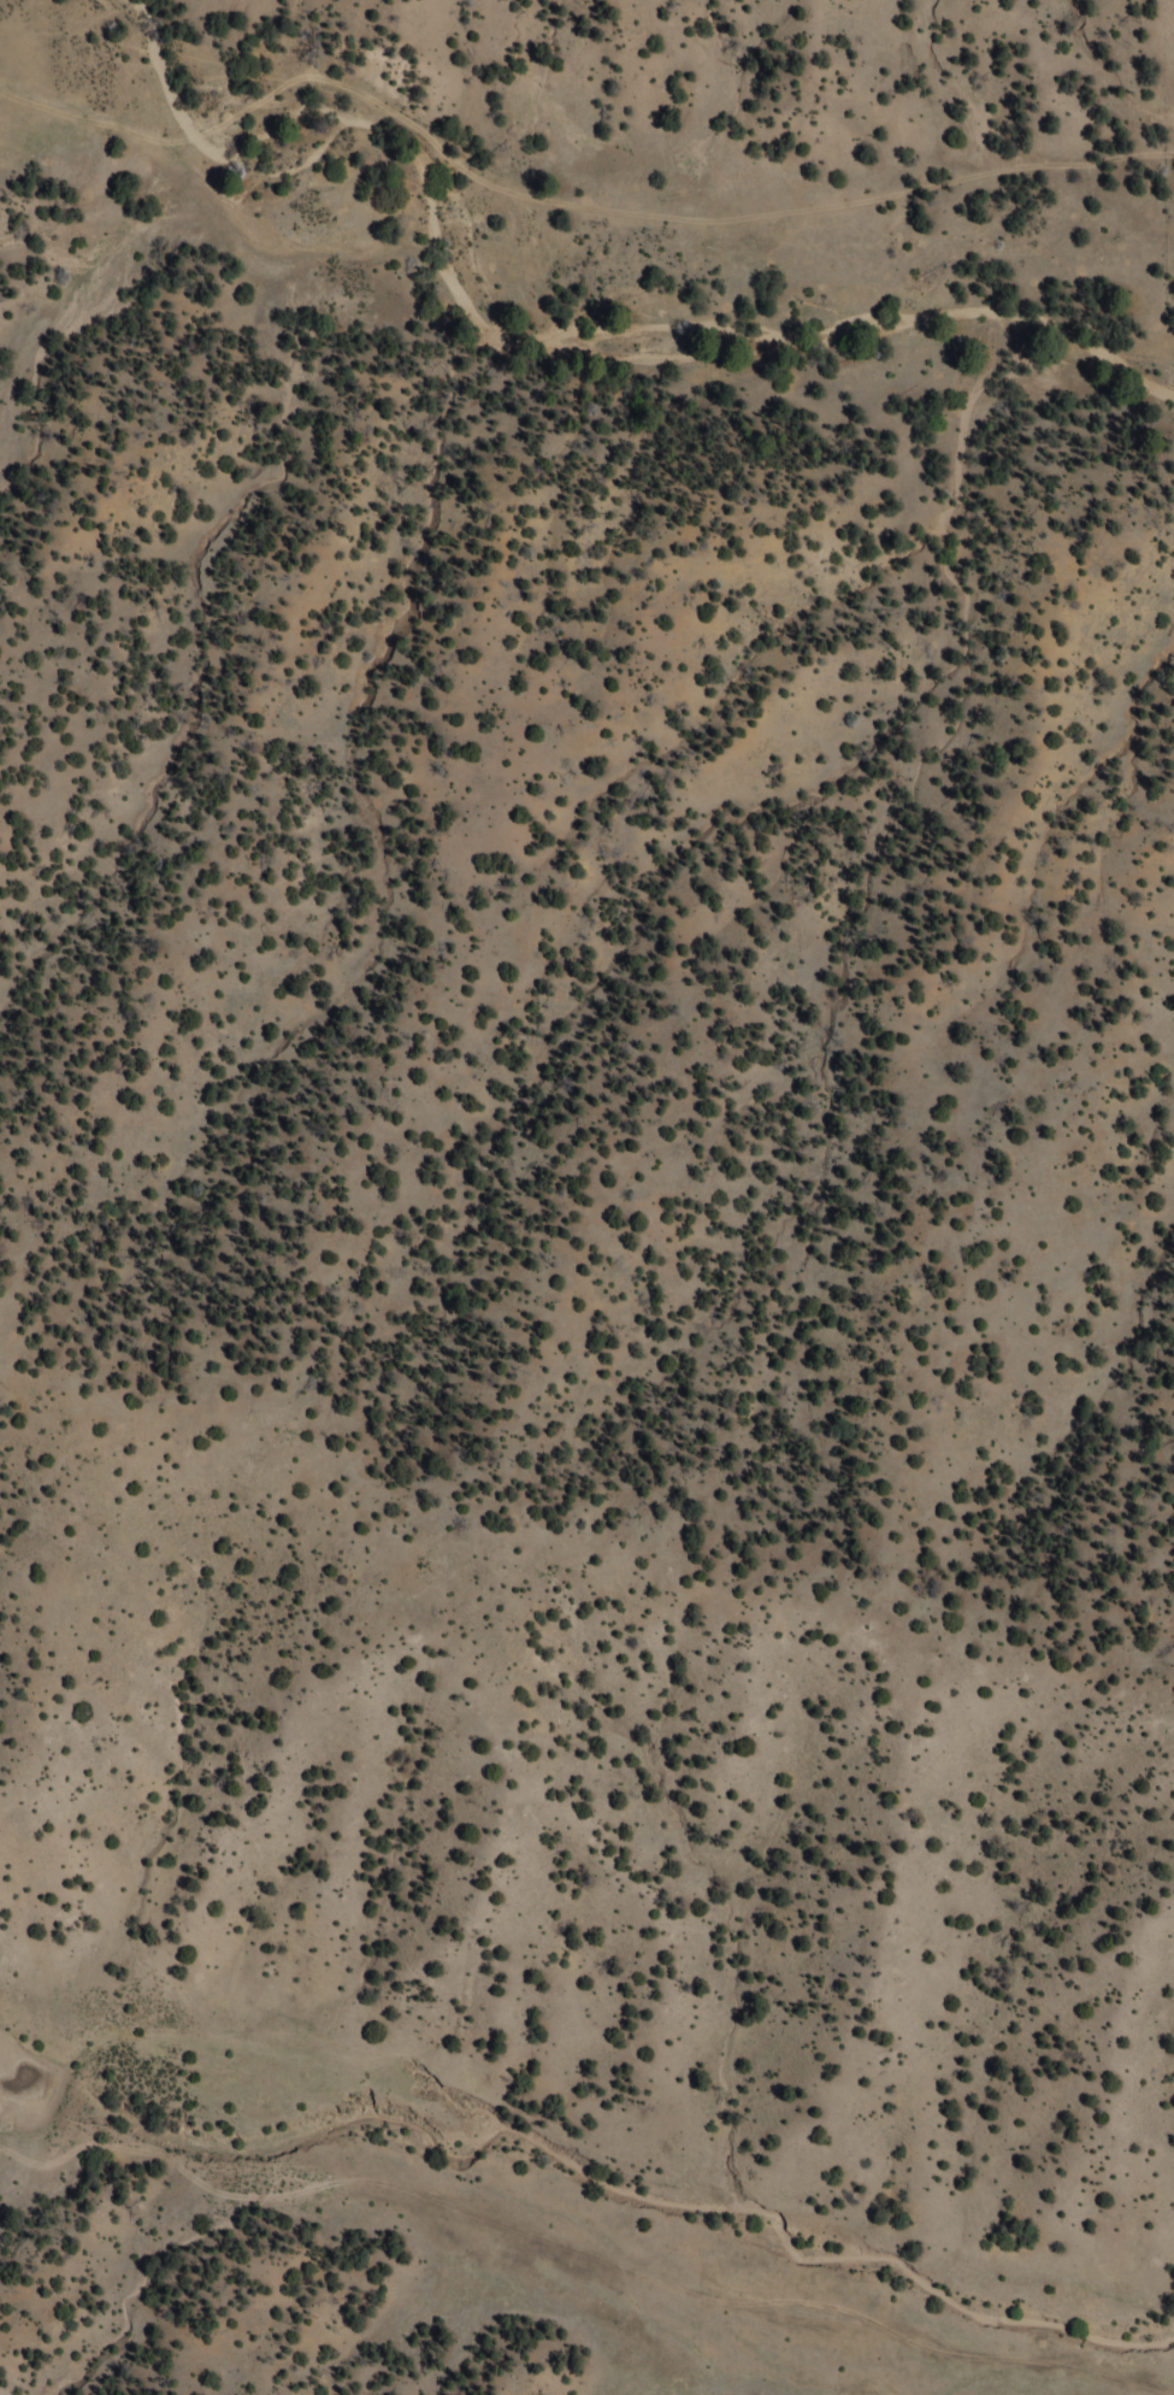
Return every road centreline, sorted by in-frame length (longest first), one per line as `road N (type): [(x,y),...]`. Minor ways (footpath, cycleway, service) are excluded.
road 1 (track): [(0,87),(95,120),(138,148),(161,149),(287,83),(317,82),(399,116),(461,176),(500,194),(690,222),(860,202),(1019,166),(1173,154)]
road 2 (track): [(0,2149),(45,2165),(85,2142),(159,2155),(223,2199),(253,2200),(360,2176),(766,2311),(972,2358),(1056,2364),(1165,2394)]

